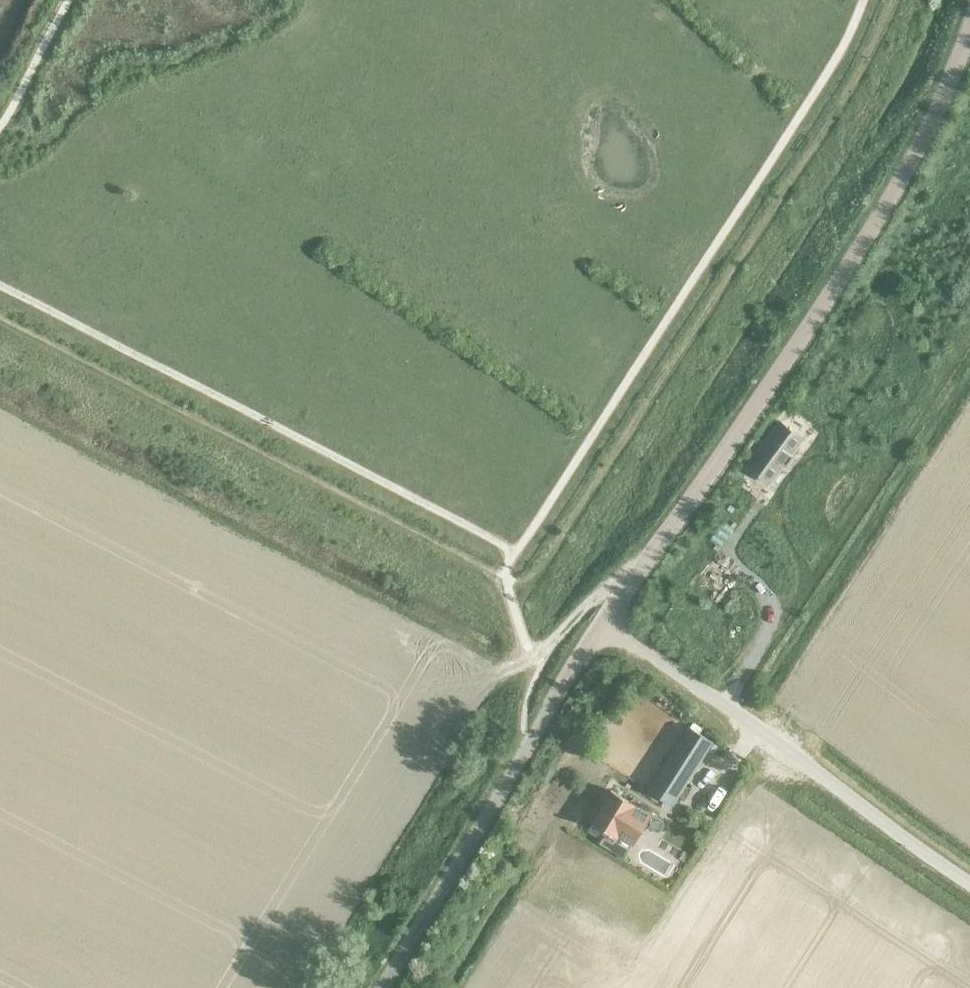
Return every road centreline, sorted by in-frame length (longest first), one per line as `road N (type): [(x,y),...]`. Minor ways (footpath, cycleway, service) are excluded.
road 1 (unclassified): [(601,625),(859,254),(921,144),(969,17)]
road 2 (unclassified): [(969,876),(601,625)]
road 3 (unclassified): [(382,987),(601,625)]

